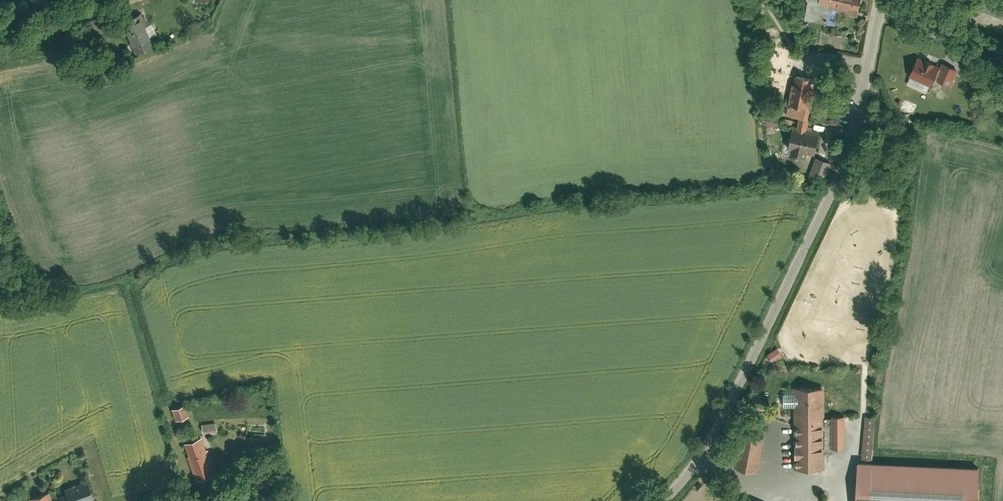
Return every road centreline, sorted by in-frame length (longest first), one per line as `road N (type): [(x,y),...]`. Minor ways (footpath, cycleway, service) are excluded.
road 1 (residential): [(664,500),(728,410),(846,159),(880,0)]
road 2 (residential): [(0,66),(82,41),(99,22),(104,0)]

